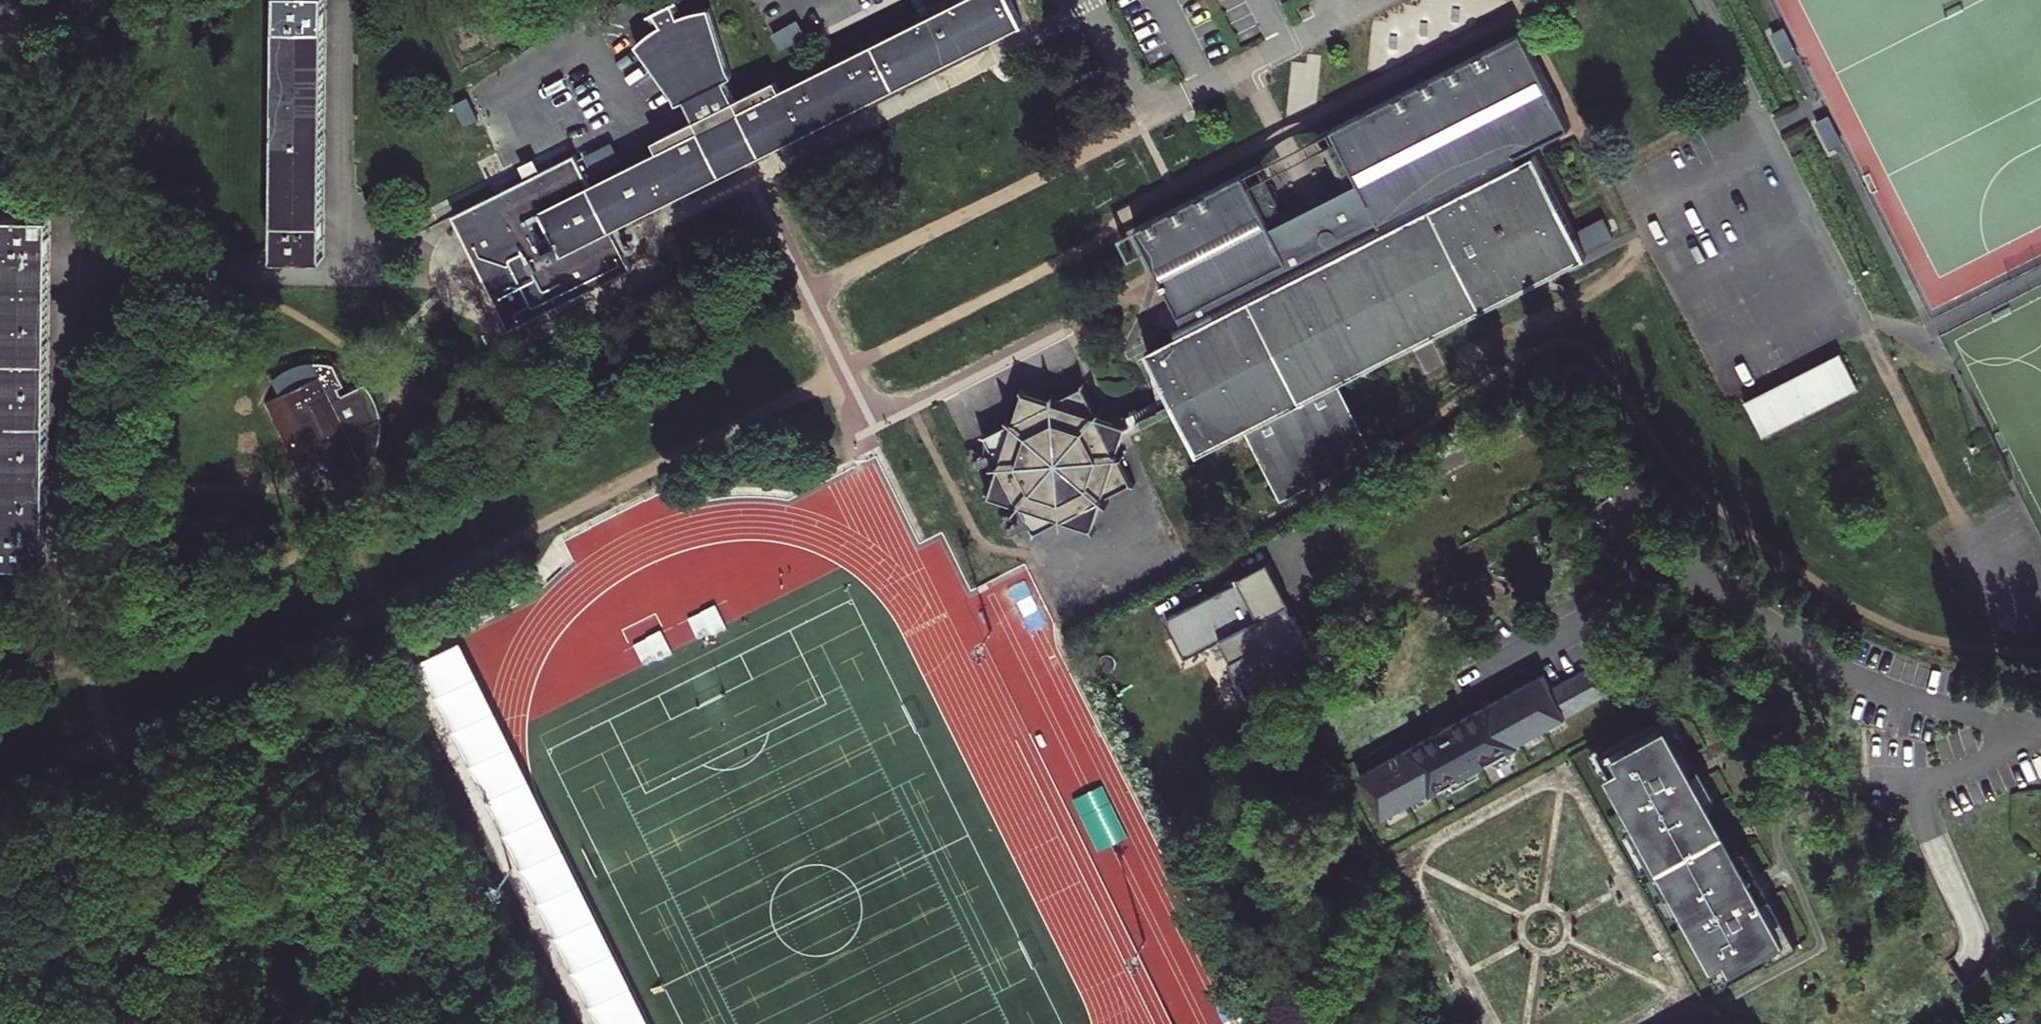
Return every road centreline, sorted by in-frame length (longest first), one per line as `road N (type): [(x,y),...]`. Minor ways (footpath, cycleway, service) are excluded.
road 1 (unclassified): [(1698,0),(2002,597)]
road 2 (unclassified): [(1090,0),(1148,114),(1344,17)]

